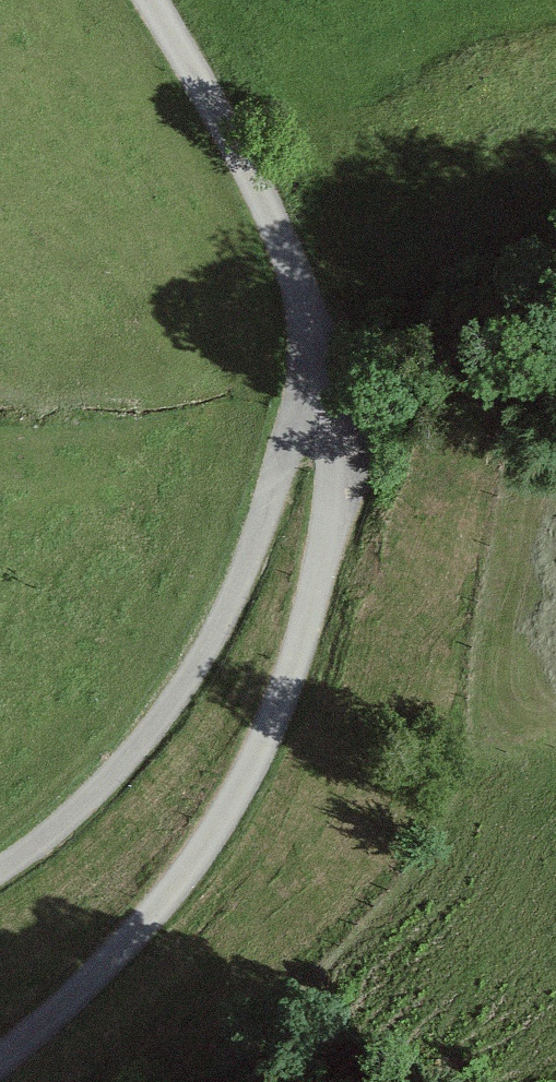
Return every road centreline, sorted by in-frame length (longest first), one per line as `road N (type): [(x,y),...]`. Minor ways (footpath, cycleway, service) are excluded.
road 1 (unclassified): [(320,380),(330,503),(295,619),(215,820),(96,974),(0,1063)]
road 2 (unclassified): [(320,380),(193,665),(137,744),(64,818),(0,859)]
road 3 (unclassified): [(153,0),(232,135),(303,303),(320,380)]

